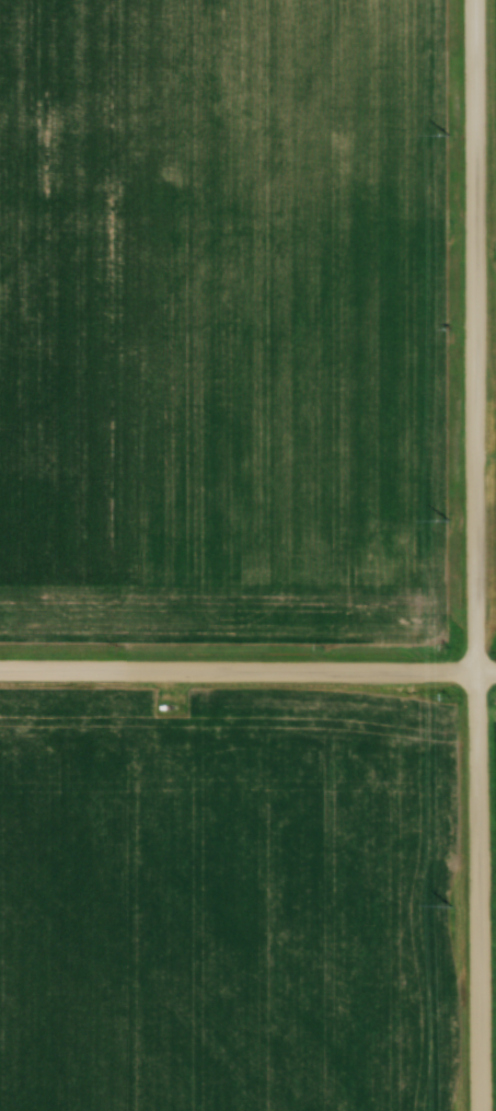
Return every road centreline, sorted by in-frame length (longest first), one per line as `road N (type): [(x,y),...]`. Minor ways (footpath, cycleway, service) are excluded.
road 1 (tertiary): [(484,1110),(478,0)]
road 2 (residential): [(495,675),(0,674)]

